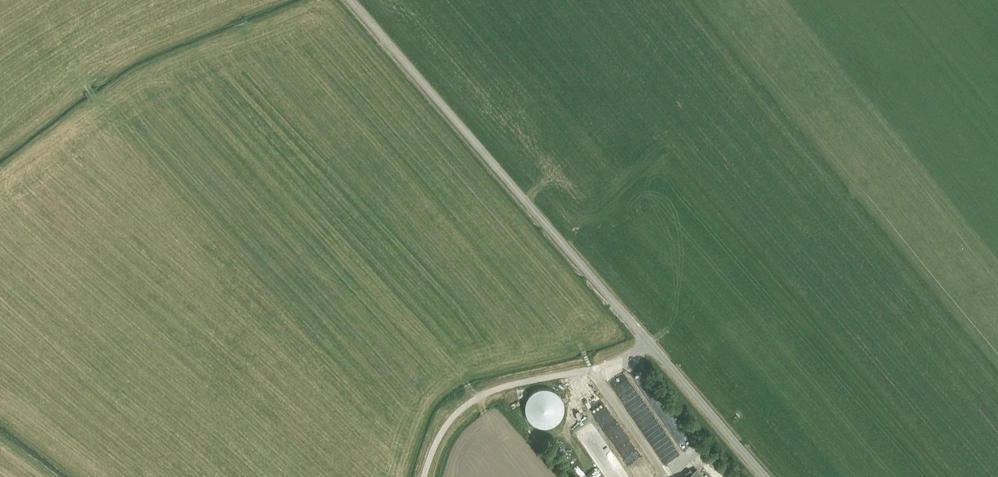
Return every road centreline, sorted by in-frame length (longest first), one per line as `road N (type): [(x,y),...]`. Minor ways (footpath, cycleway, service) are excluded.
road 1 (unclassified): [(651,345),(352,0)]
road 2 (unclassified): [(425,476),(438,438),(475,399),(615,362),(651,345)]
road 3 (unclassified): [(651,345),(767,476)]

